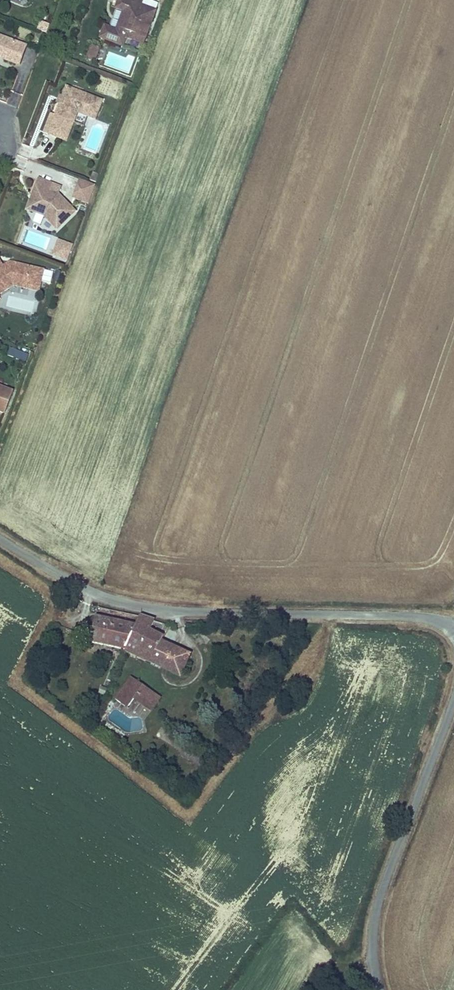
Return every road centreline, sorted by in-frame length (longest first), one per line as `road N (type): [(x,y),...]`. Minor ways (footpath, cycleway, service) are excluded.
road 1 (tertiary): [(0,538),(80,587),(122,602),(422,616),(453,632)]
road 2 (tertiary): [(453,701),(376,910),(379,989)]

